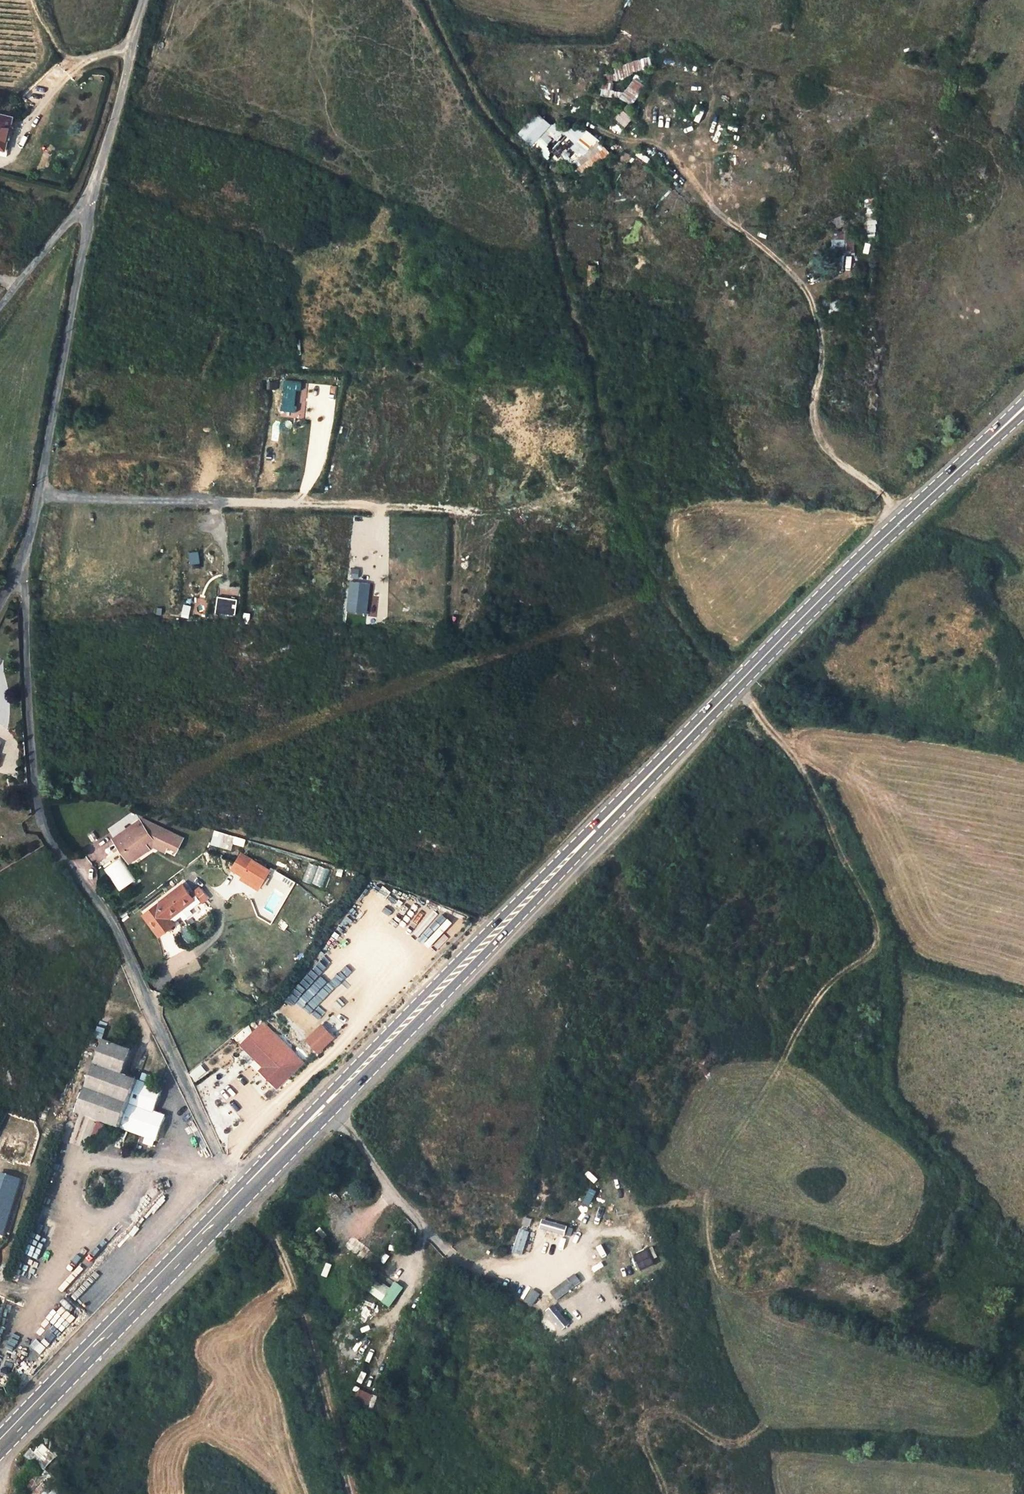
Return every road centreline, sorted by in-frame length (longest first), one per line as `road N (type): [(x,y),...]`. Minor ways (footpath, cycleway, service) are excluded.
road 1 (track): [(428,0),(480,102),(538,172),(591,362),(619,518),(719,677),(789,751),(879,935),(887,976),(884,1102),(951,1169),(959,1198),(927,1282)]
road 2 (primary): [(247,1193),(731,690),(1023,403)]
road 3 (track): [(594,833),(610,850),(620,898),(658,938),(766,1012),(779,1044),(773,1070),(720,1151),(703,1230),(762,1412),(757,1432),(740,1444),(722,1444),(681,1415),(646,1419),(644,1436),(665,1493)]
road 4 (unclassified): [(247,1193),(216,1151),(105,910),(43,820),(29,719),(23,551)]
road 5 (unclassified): [(23,551),(91,192)]
road 6 (primary): [(0,1447),(247,1193)]
road 7 (track): [(350,1493),(287,1268),(247,1193)]
road 8 (unclassified): [(91,192),(143,0)]
road 9 (unclassified): [(91,192),(0,307)]
road 10 (track): [(31,0),(69,61),(130,46)]

